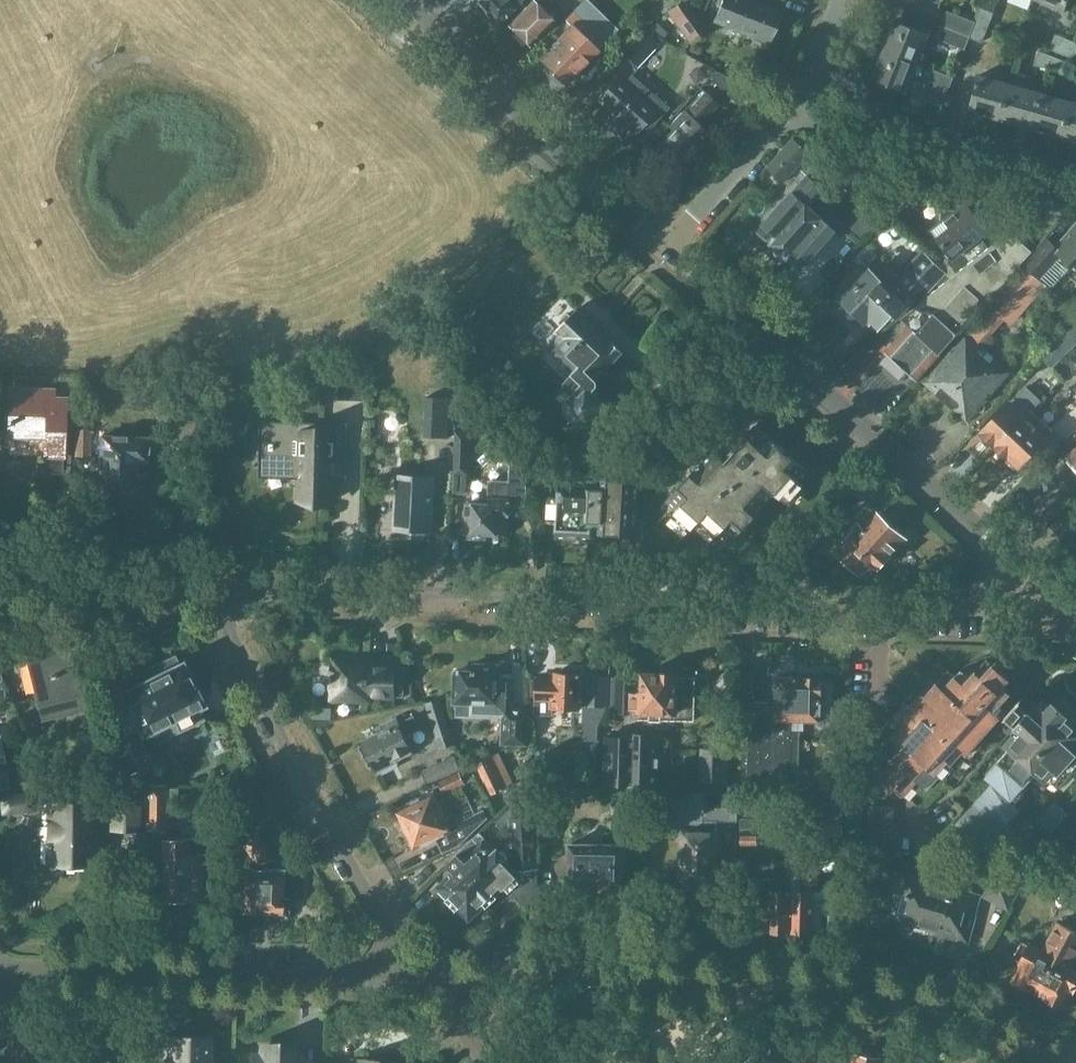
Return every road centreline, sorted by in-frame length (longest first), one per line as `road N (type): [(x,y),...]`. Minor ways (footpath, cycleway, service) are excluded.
road 1 (residential): [(1022,572),(982,599),(943,608),(228,597)]
road 2 (residential): [(432,970),(871,991),(971,1017),(1048,1062)]
road 3 (unclassified): [(1022,572),(663,247)]
road 4 (residential): [(404,969),(232,646),(228,597)]
road 5 (residential): [(4,963),(404,969)]
road 6 (unclassified): [(663,247),(421,0)]
road 7 (residential): [(1075,202),(904,170),(802,108)]
road 8 (residential): [(228,597),(0,589)]
road 9 (residential): [(663,247),(802,108)]

